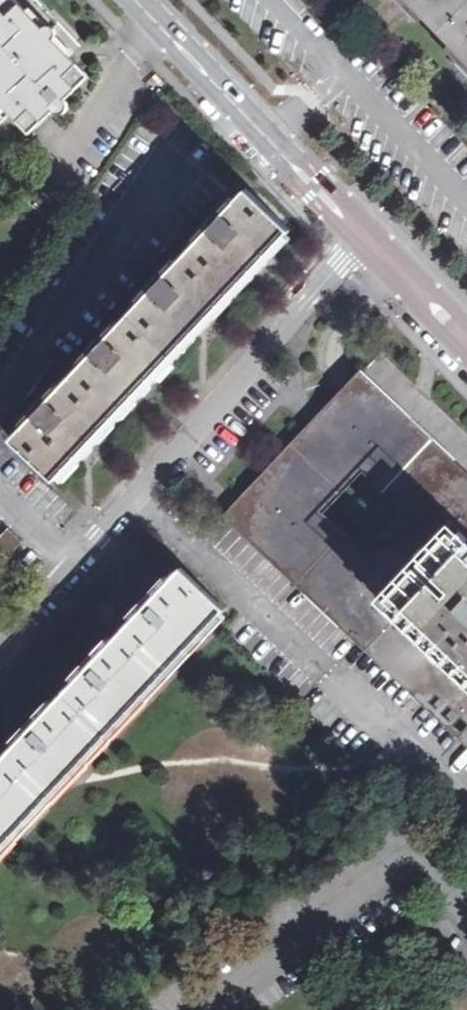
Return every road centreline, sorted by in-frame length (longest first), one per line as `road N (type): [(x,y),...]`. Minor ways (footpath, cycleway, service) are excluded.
road 1 (residential): [(0,665),(370,241)]
road 2 (tertiary): [(370,241),(135,0)]
road 3 (tertiary): [(466,340),(370,241)]

